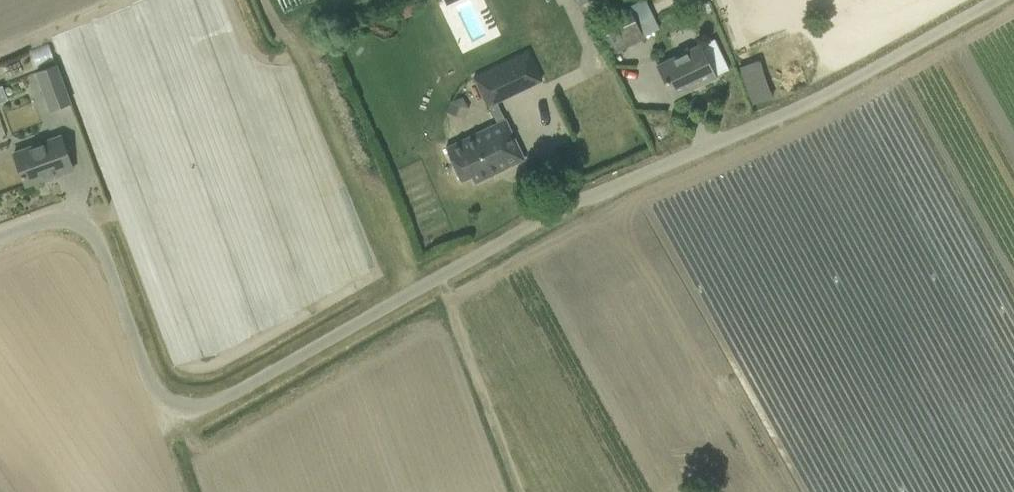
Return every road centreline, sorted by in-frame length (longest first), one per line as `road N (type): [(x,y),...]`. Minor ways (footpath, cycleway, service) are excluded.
road 1 (unclassified): [(0,238),(52,219),(85,228),(159,394),(193,411),(213,406),(559,208),(794,110),(991,0)]

